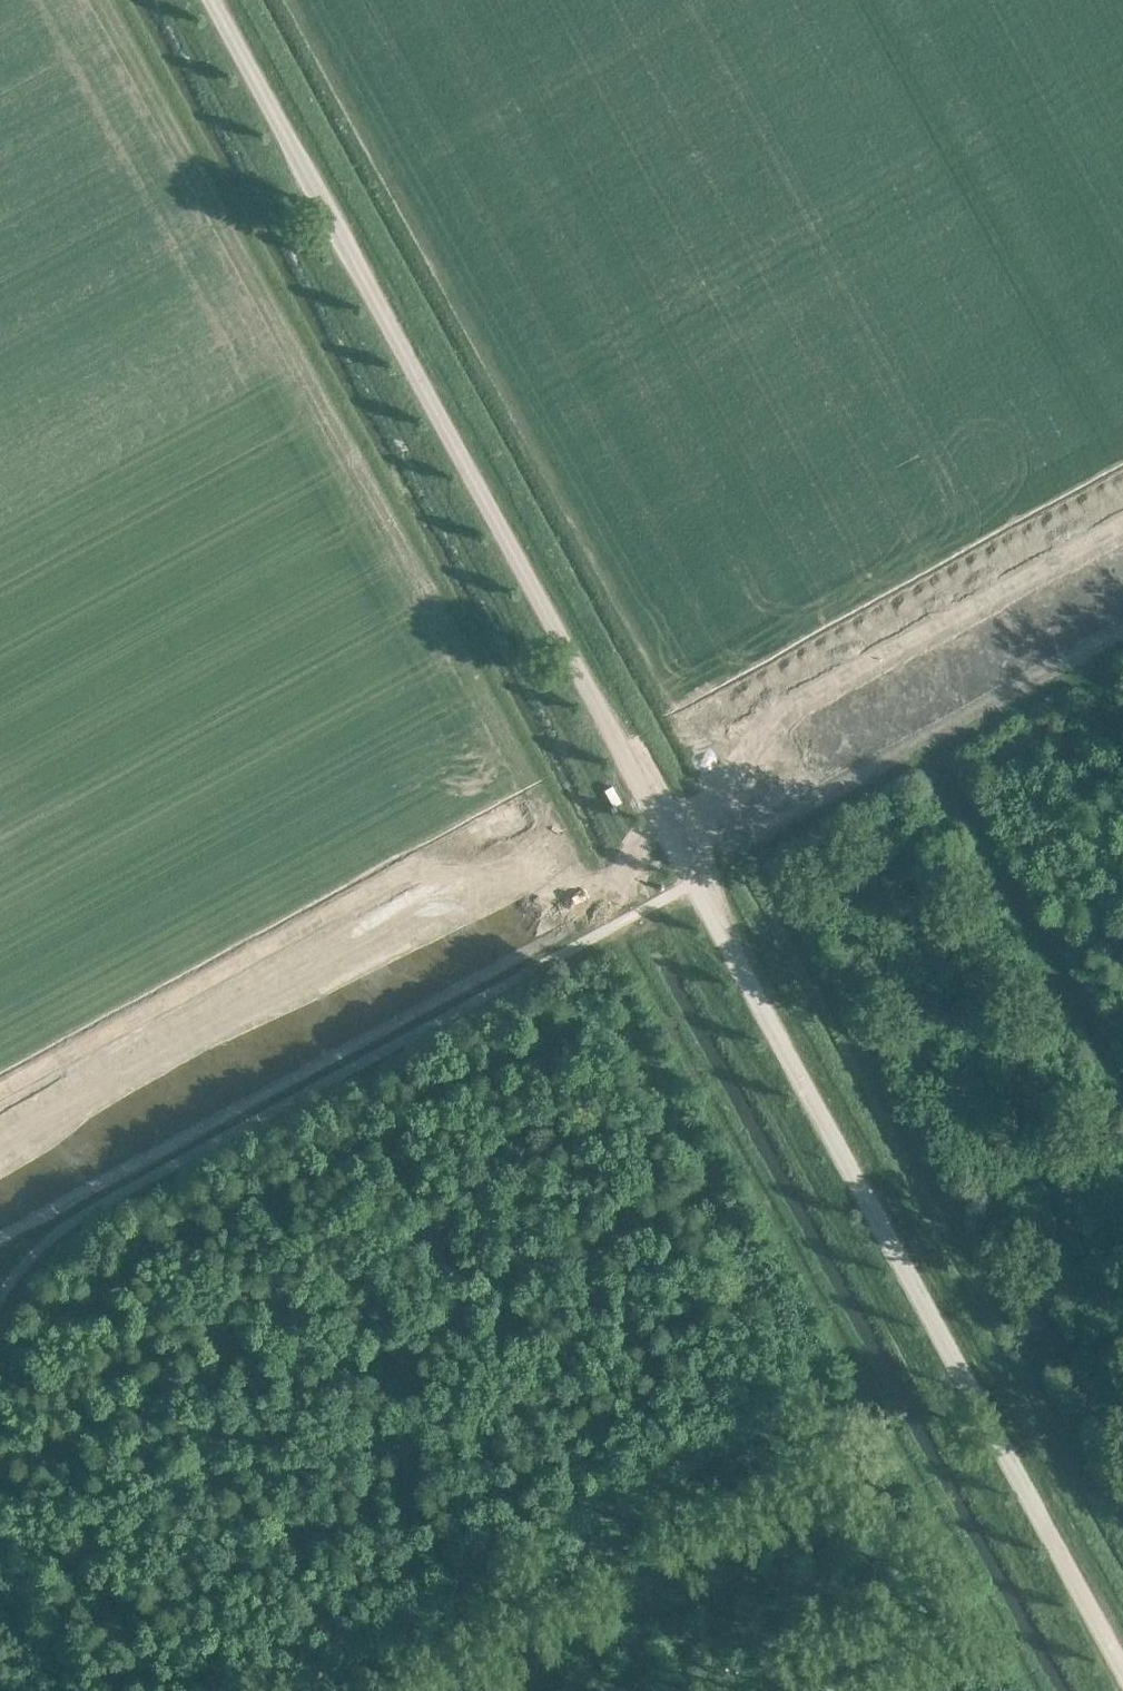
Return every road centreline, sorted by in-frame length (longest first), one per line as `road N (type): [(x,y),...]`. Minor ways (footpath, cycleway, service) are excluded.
road 1 (unclassified): [(1122,1663),(205,0)]

